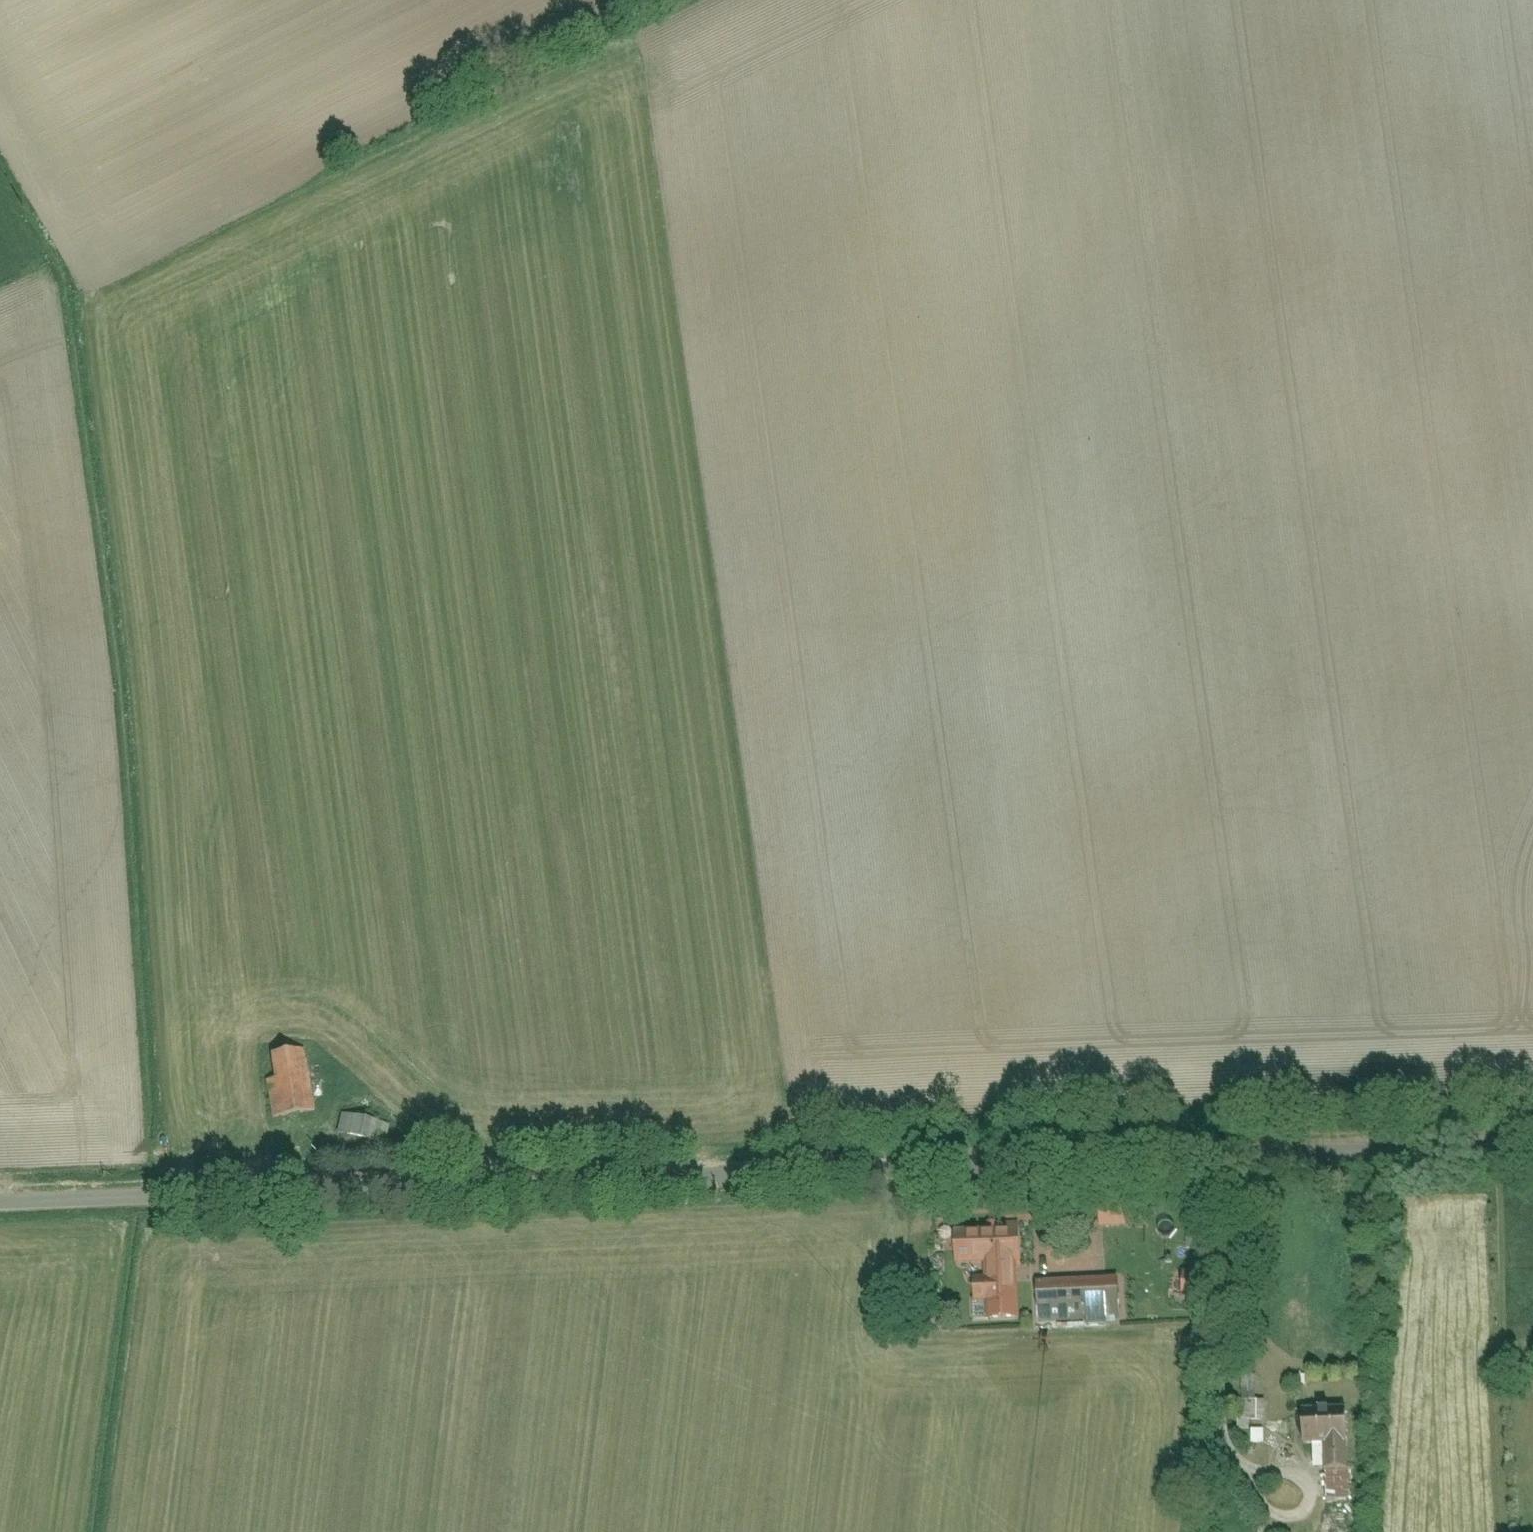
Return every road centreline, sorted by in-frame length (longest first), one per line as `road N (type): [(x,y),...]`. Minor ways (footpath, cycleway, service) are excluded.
road 1 (unclassified): [(1532,1140),(0,1203)]

